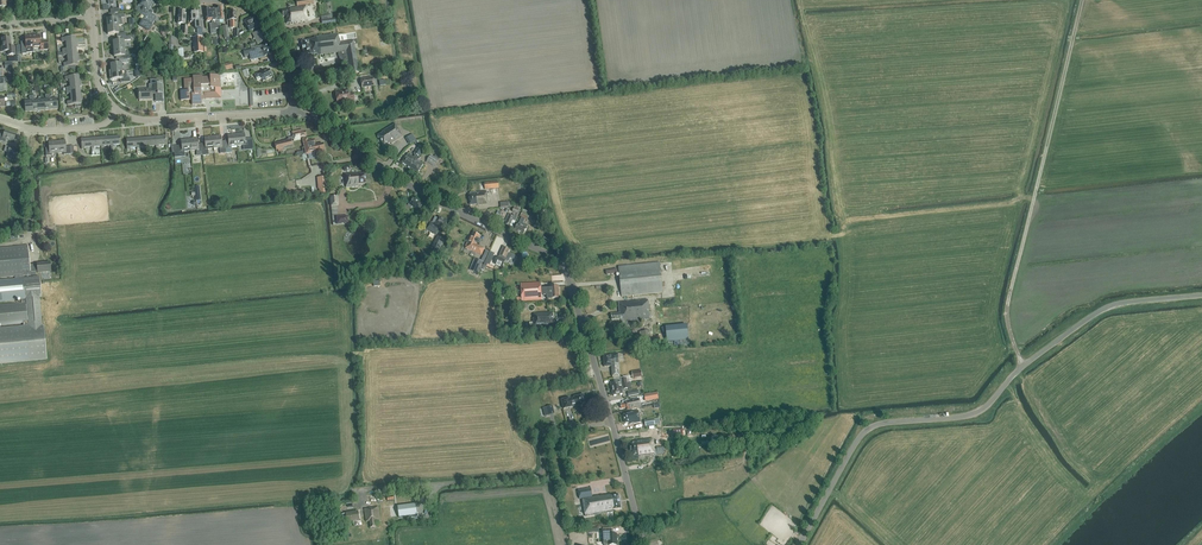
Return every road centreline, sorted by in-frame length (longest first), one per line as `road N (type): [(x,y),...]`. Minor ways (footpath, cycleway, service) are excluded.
road 1 (unclassified): [(801,544),(871,426),(980,412),(1014,373),(1101,310),(1201,295)]
road 2 (unclassified): [(611,422),(589,339),(555,259),(412,186),(316,119),(291,112)]
road 3 (unclassified): [(438,487),(536,478),(543,467),(541,432),(611,422)]
road 4 (tertiary): [(291,112),(155,120),(118,110)]
road 5 (tertiary): [(291,112),(288,64),(260,9),(241,0)]
road 6 (unclassified): [(644,544),(611,422)]
road 7 (residential): [(118,110),(105,124),(60,129),(0,119)]

